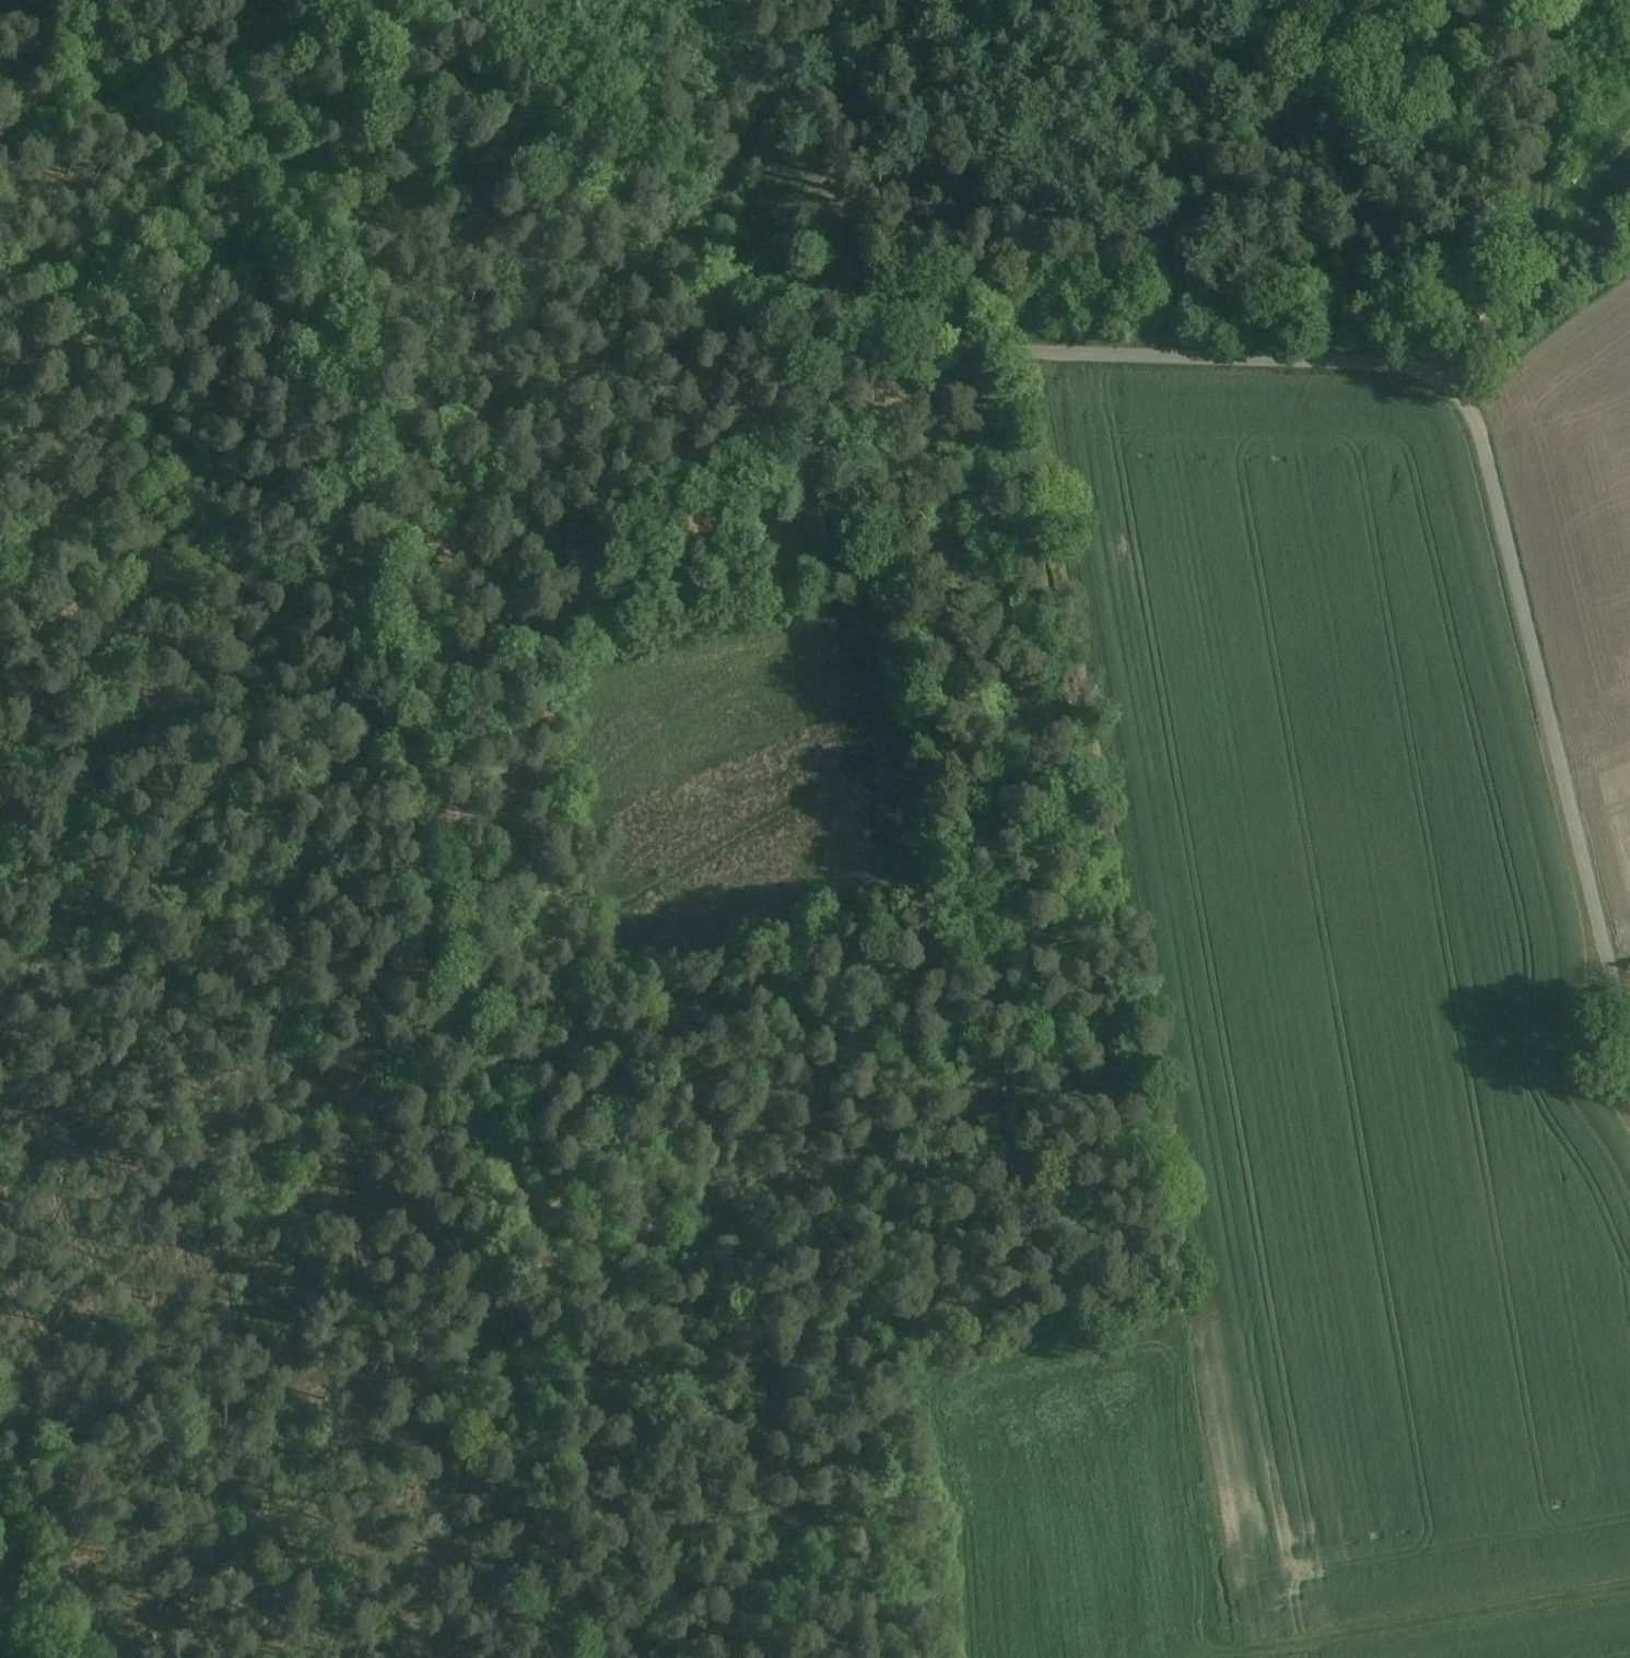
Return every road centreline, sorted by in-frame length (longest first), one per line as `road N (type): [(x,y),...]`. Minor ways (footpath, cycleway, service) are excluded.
road 1 (unclassified): [(1629,1047),(1503,513),(1478,425),(1459,396),(1436,379),(1386,364),(982,348),(847,322),(736,276),(322,0)]
road 2 (track): [(1629,1586),(1217,1654)]

